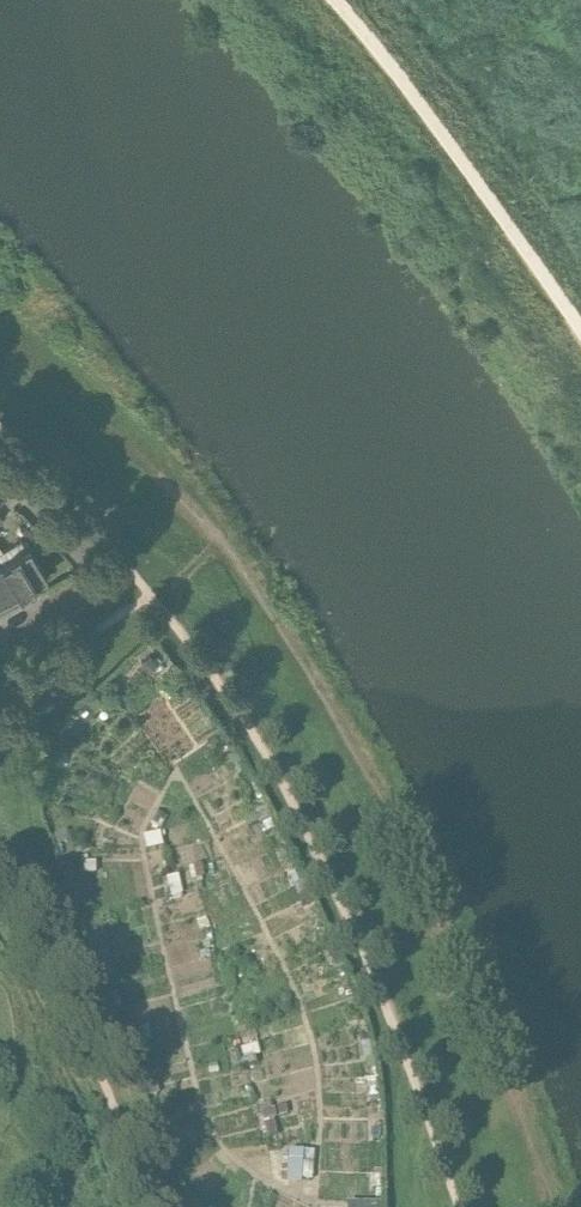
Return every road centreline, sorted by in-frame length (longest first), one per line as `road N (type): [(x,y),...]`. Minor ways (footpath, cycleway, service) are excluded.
road 1 (residential): [(95,569),(0,462)]
road 2 (residential): [(95,569),(73,604),(23,642),(0,648)]

